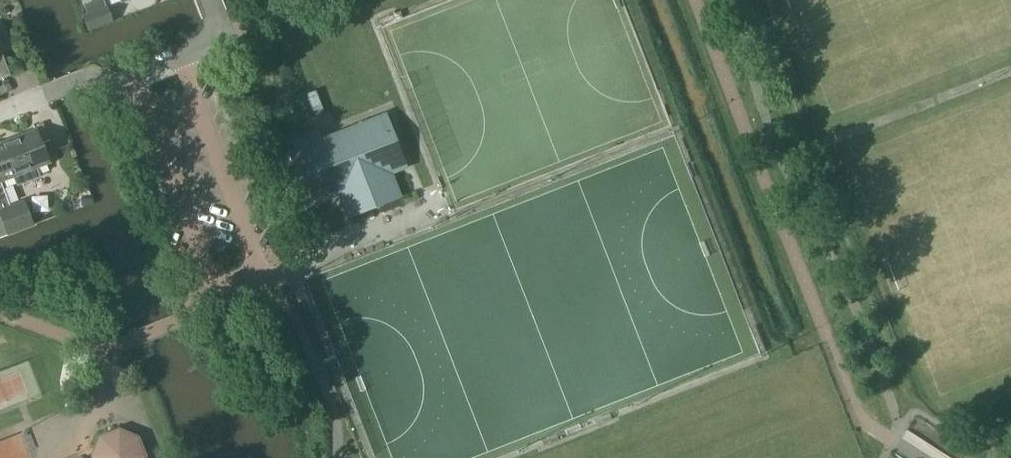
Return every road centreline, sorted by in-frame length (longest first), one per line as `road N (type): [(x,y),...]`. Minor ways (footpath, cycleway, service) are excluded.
road 1 (residential): [(210,0),(223,34),(133,70)]

